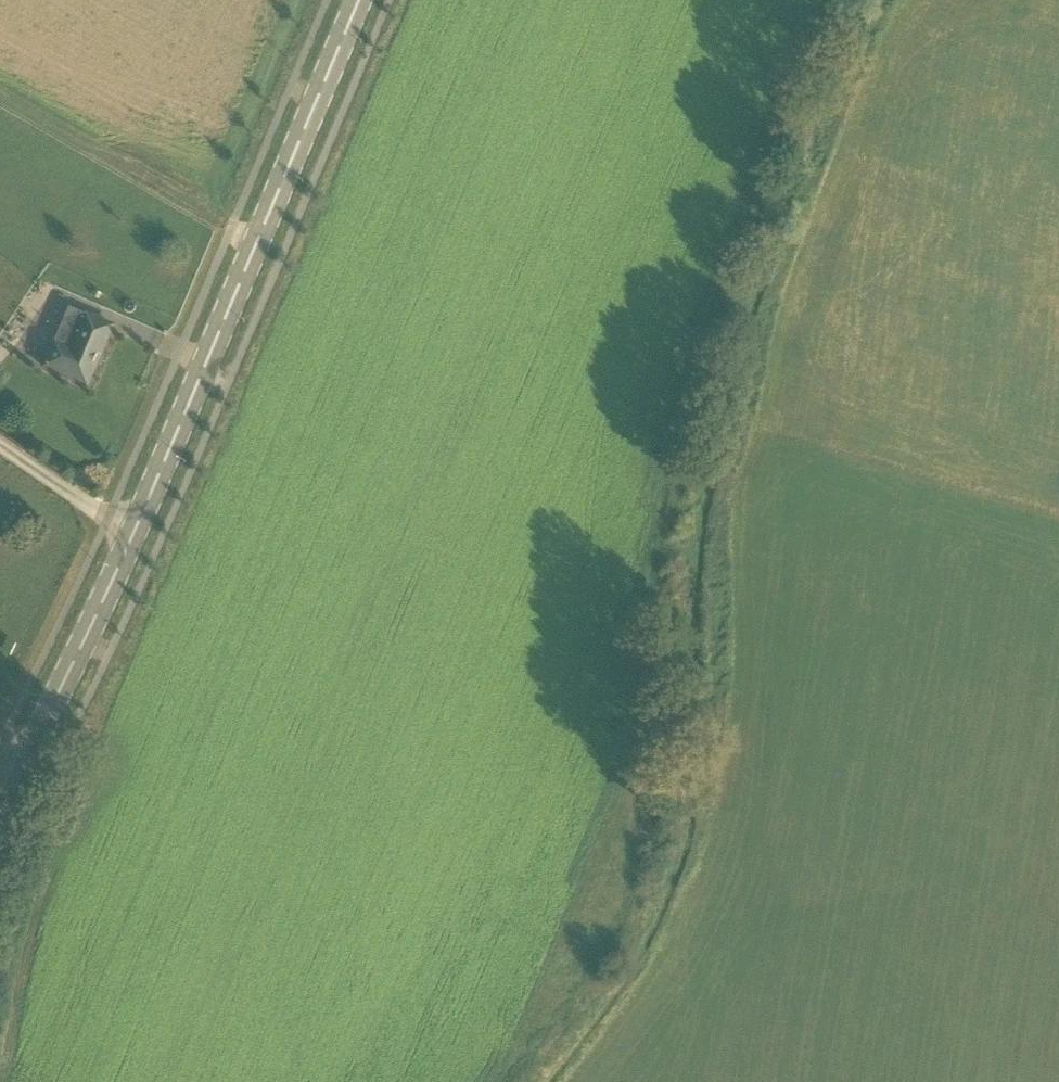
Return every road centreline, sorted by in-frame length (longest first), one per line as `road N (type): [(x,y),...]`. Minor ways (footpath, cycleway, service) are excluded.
road 1 (secondary): [(0,823),(67,710),(366,0)]

